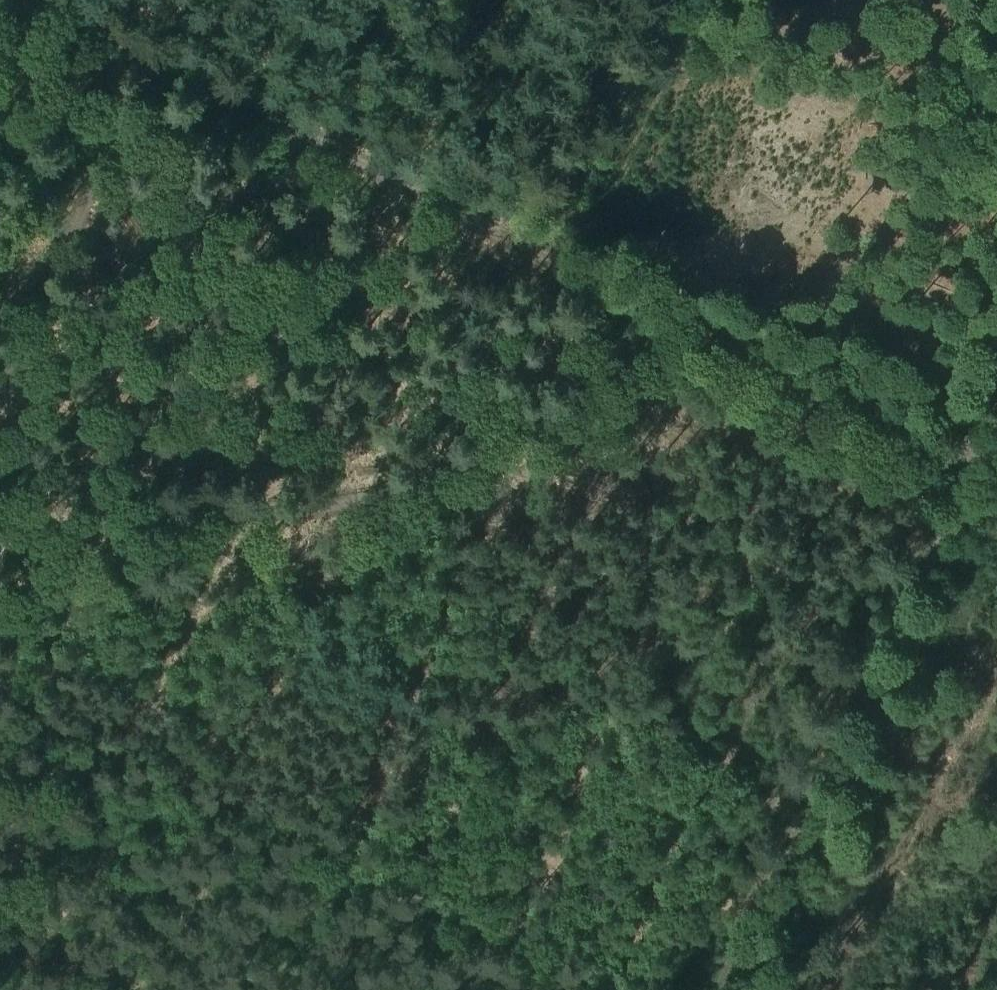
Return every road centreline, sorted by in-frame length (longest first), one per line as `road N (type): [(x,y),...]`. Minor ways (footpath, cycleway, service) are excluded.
road 1 (track): [(652,309),(609,363),(553,414),(373,496),(72,529),(0,526)]
road 2 (track): [(0,689),(624,989)]
road 3 (track): [(40,0),(652,309)]
road 4 (track): [(715,989),(975,470)]
road 5 (track): [(652,309),(975,470)]
road 6 (track): [(154,58),(0,382)]
road 7 (track): [(705,0),(572,269)]

